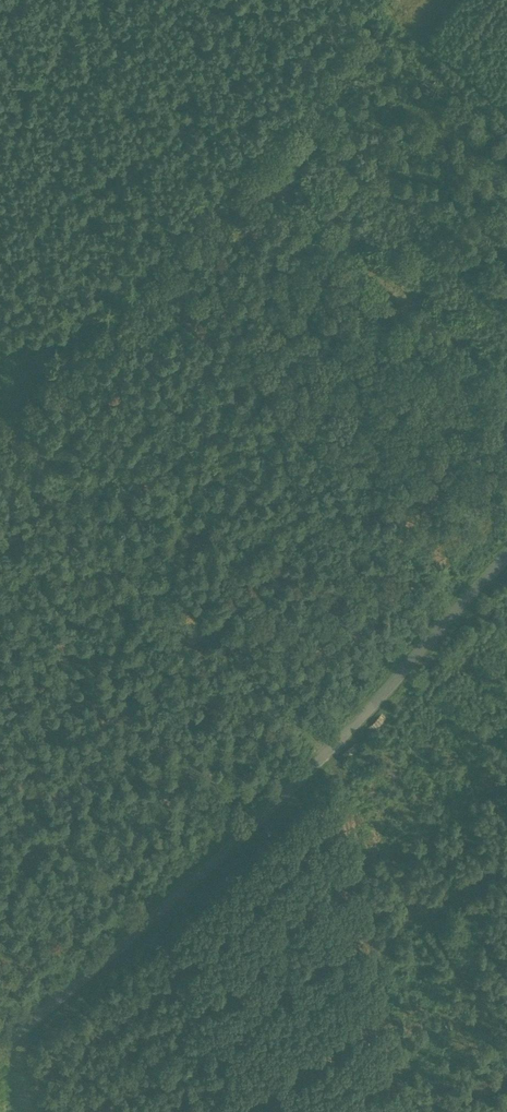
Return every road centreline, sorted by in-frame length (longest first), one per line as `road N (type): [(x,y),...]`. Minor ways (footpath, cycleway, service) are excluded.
road 1 (unclassified): [(506,559),(257,820),(0,1048)]
road 2 (track): [(12,411),(243,180),(381,0)]
road 3 (track): [(0,398),(325,750)]

